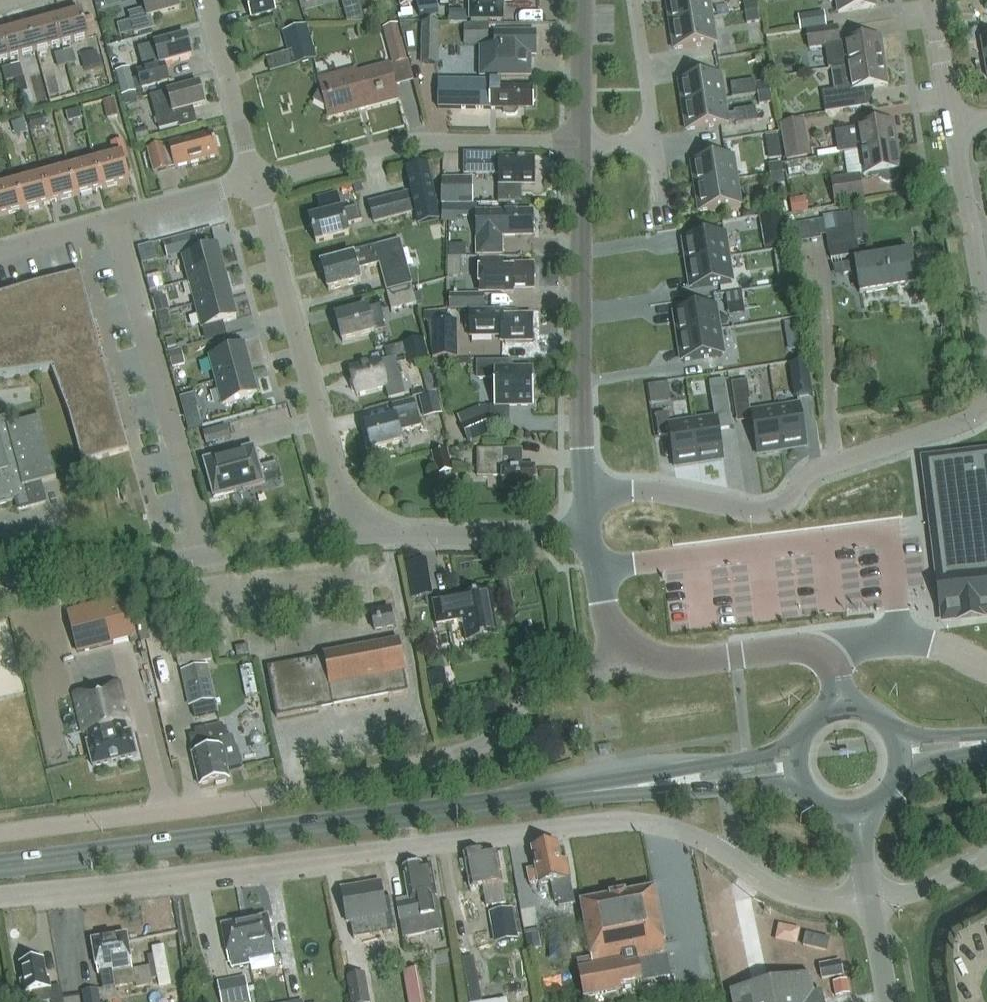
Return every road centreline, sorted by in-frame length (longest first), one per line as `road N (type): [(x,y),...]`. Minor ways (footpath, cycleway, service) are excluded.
road 1 (unclassified): [(0,896),(630,821),(701,839),(798,897),(870,901)]
road 2 (residential): [(0,834),(230,802),(466,751),(505,729),(535,690),(594,674),(627,650)]
road 3 (primary): [(0,865),(577,795)]
road 4 (residential): [(986,403),(962,422),(821,467),(770,511),(653,491),(587,491)]
road 5 (residential): [(353,530),(256,180)]
road 6 (residential): [(0,580),(203,560),(353,530)]
road 7 (tertiary): [(587,491),(583,141)]
road 8 (residential): [(256,180),(422,143),(583,141)]
road 9 (residential): [(0,252),(256,180)]
road 10 (residential): [(353,530),(589,534)]
road 11 (primary): [(798,740),(775,754),(599,783),(577,795)]
road 12 (primary): [(577,795),(756,784),(803,789)]
road 13 (tertiary): [(827,660),(790,649),(673,664),(627,650)]
road 14 (residential): [(953,126),(986,313)]
road 15 (residential): [(256,180),(210,0)]
road 16 (residential): [(827,660),(862,644),(901,639),(941,646),(986,668)]
road 17 (tertiary): [(583,141),(583,0)]
road 18 (residential): [(654,138),(633,0)]
road 19 (residential): [(932,0),(953,126)]
road 20 (unclassified): [(870,901),(921,890),(986,857)]
road 21 (tertiary): [(627,650),(607,621),(589,534)]

